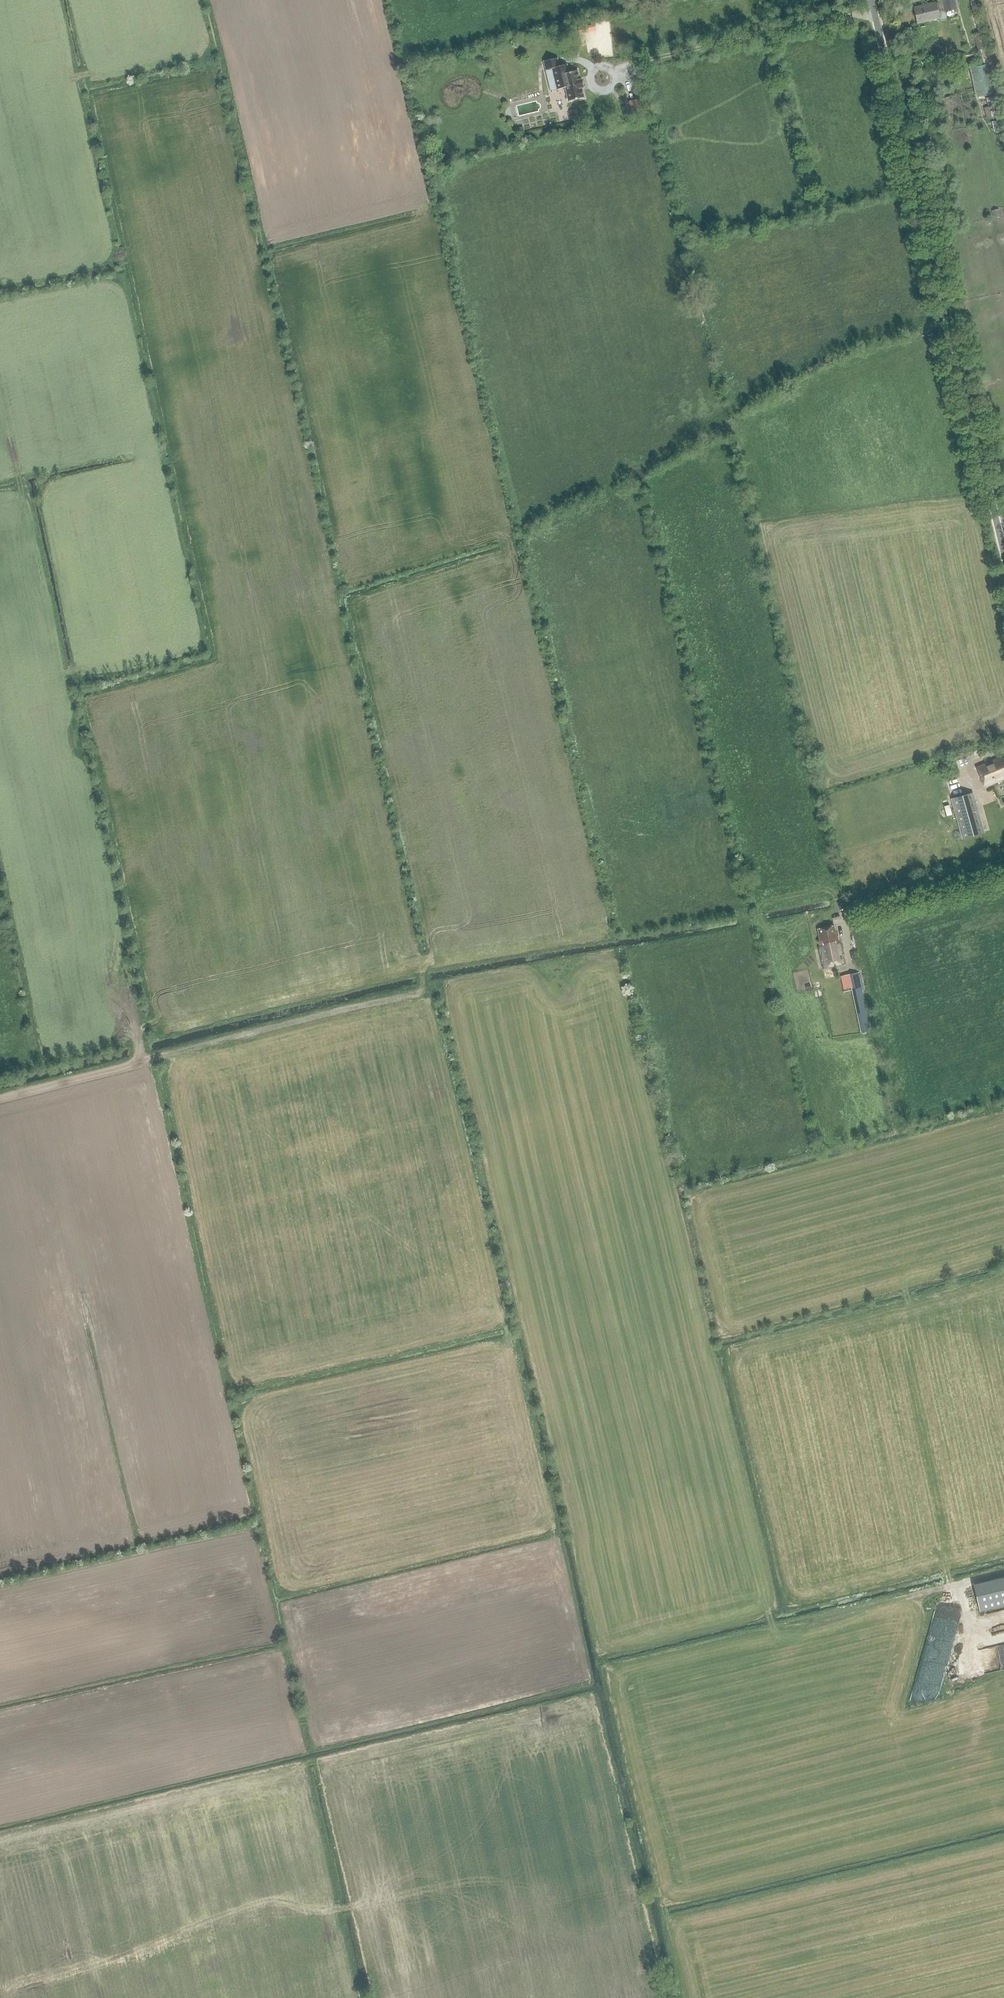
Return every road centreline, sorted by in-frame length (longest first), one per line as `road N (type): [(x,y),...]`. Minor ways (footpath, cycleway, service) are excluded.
road 1 (unclassified): [(1003,555),(870,0)]
road 2 (track): [(634,64),(873,12)]

